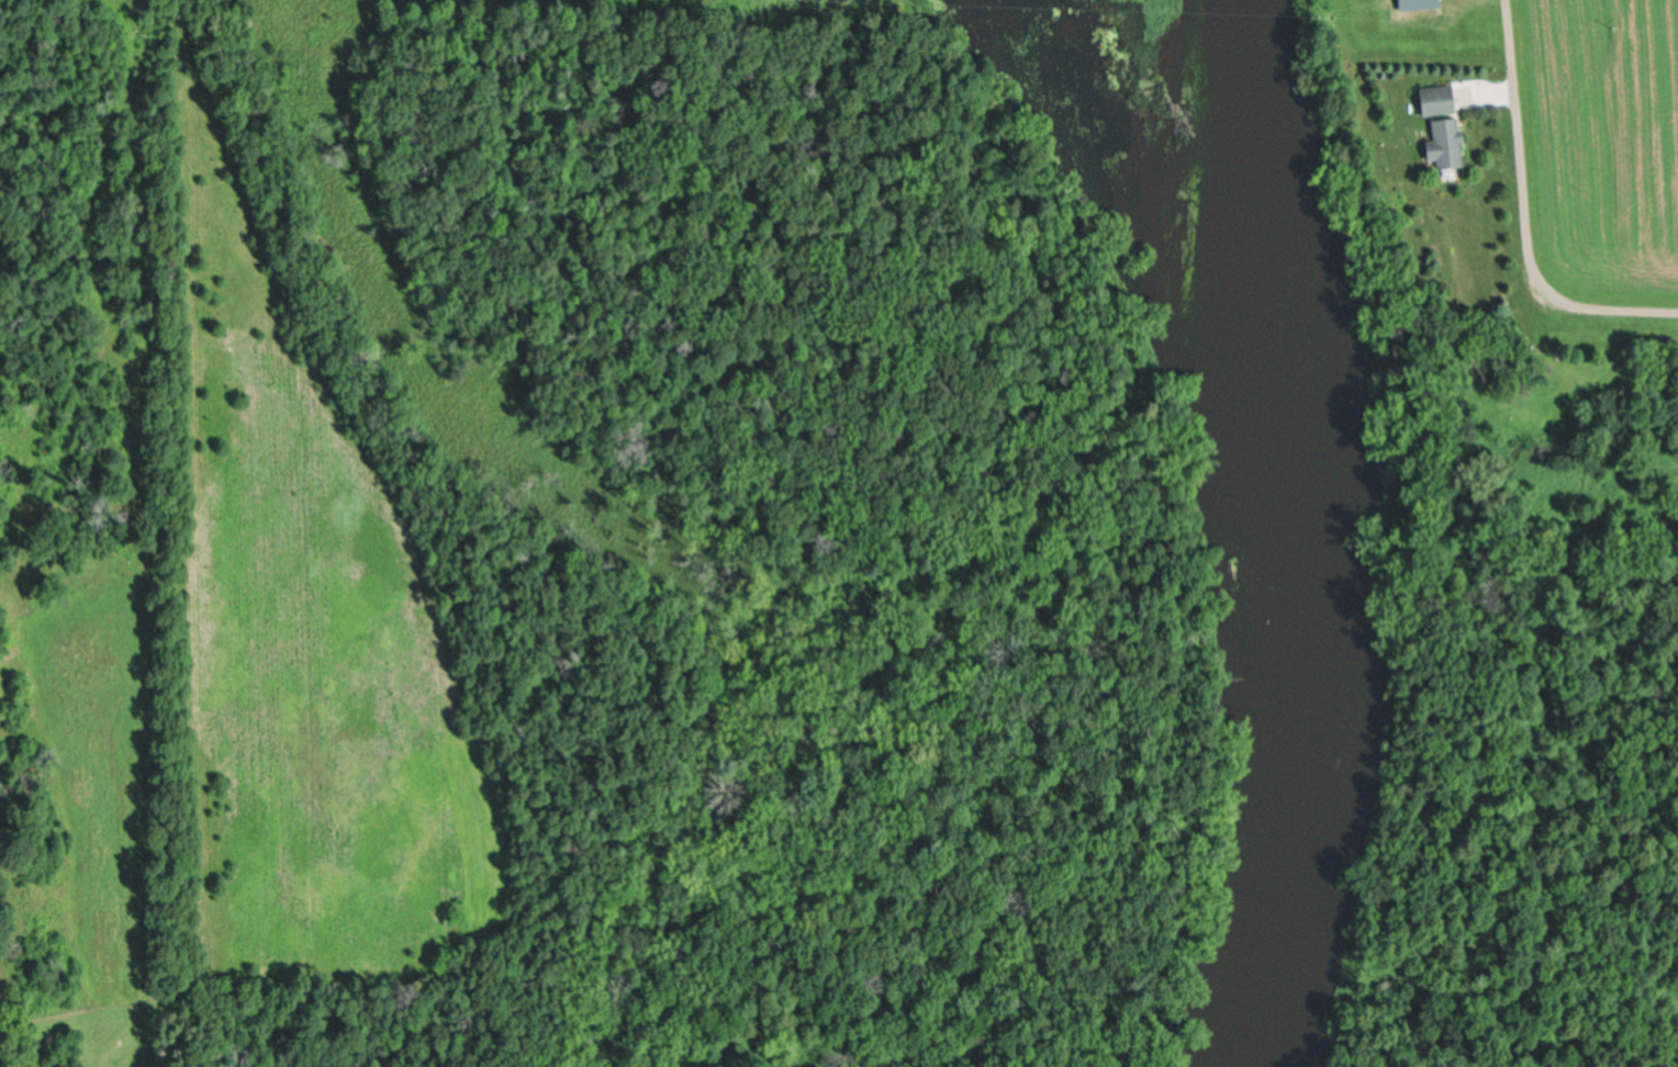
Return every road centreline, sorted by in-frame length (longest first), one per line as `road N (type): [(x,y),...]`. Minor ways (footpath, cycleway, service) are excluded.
road 1 (residential): [(1677,314),(1563,301),(1539,274),(1528,236),(1509,0)]

